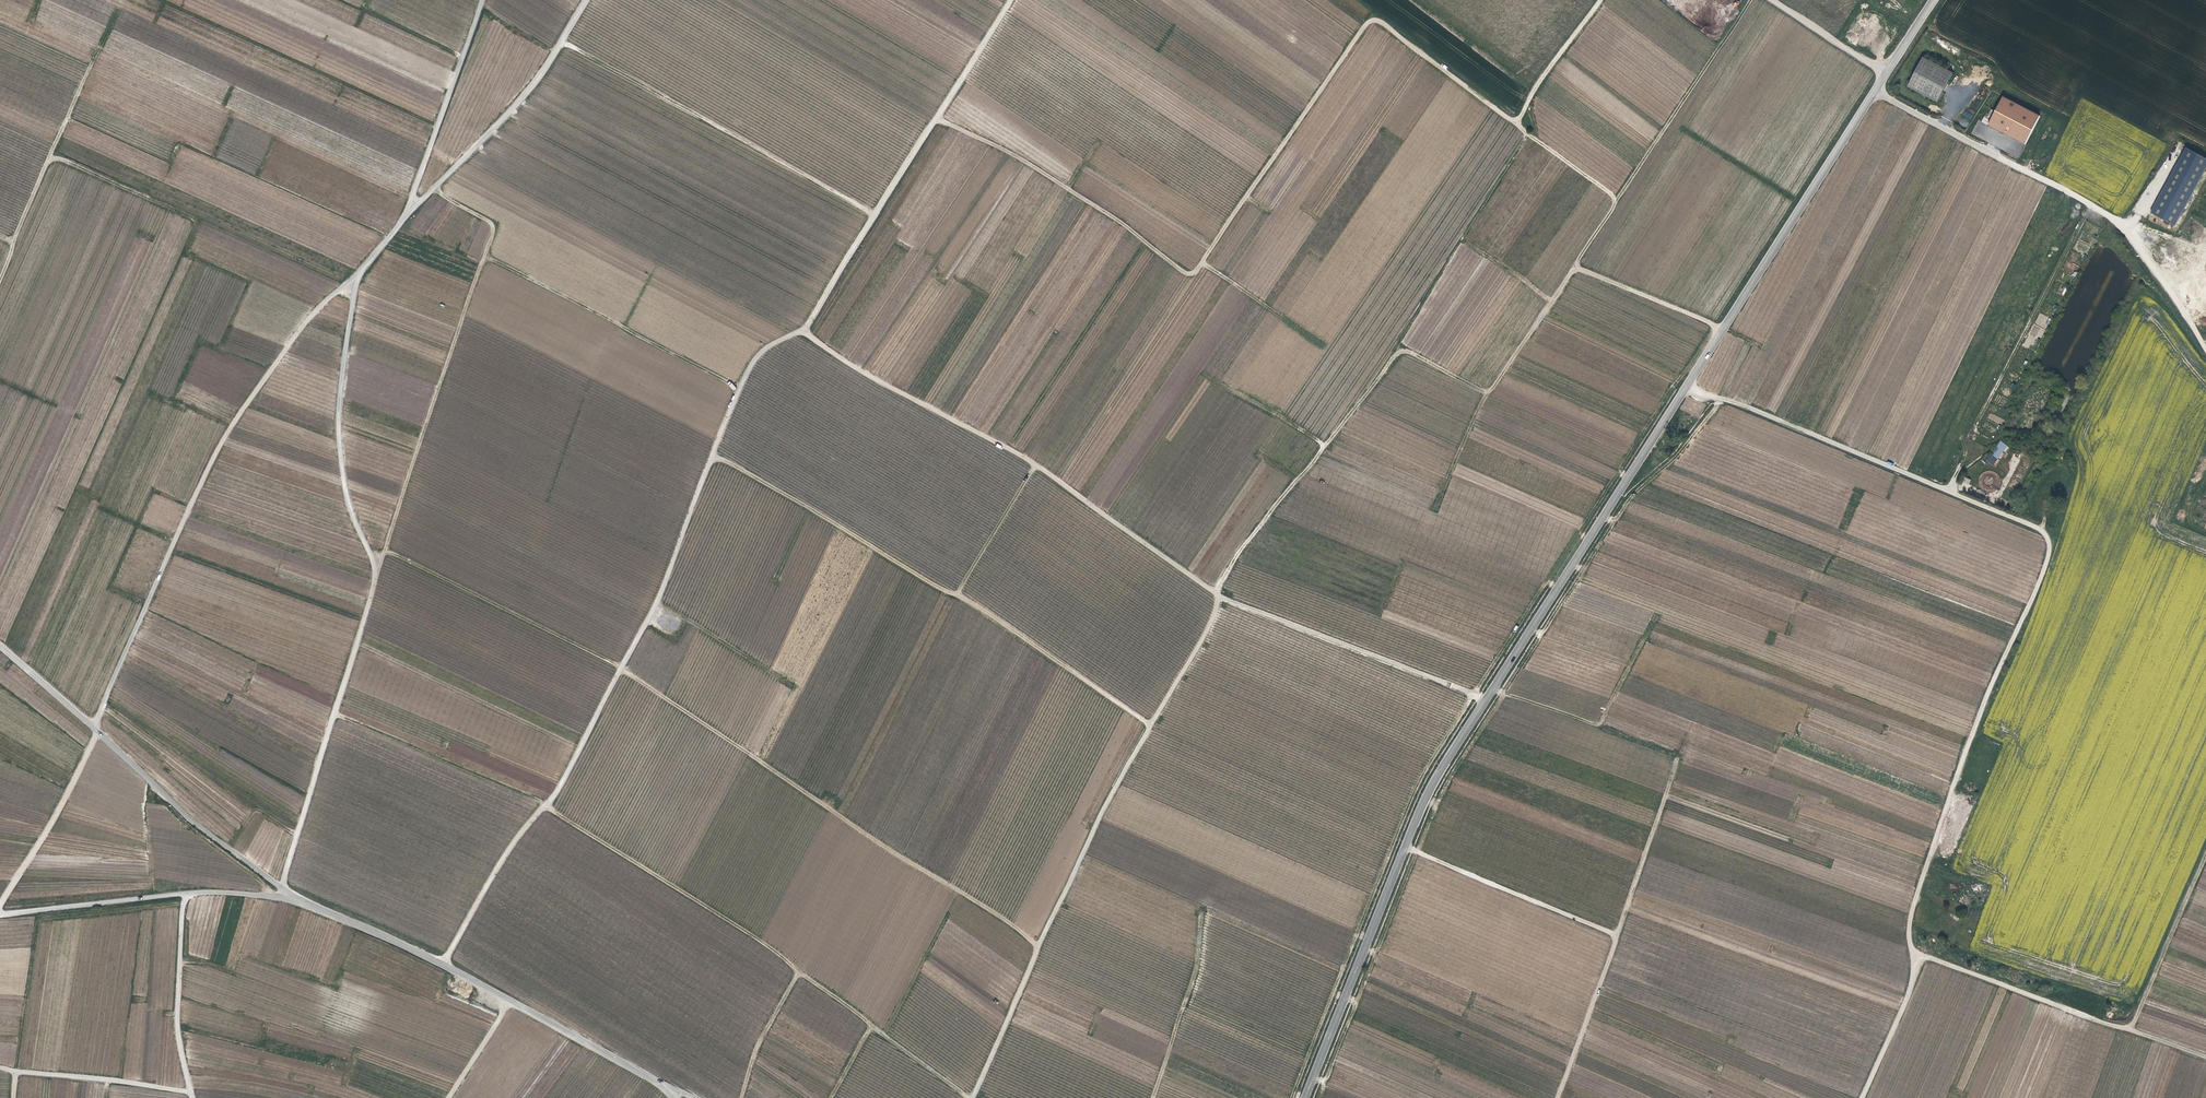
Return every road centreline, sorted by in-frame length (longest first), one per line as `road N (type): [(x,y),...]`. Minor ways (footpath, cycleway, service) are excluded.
road 1 (track): [(444,962),(527,824),(553,798),(657,600),(712,454),(974,605),(1150,725),(1201,640),(1215,593),(1400,347),(1486,395),(1751,0)]
road 2 (track): [(0,907),(75,781),(219,444),(283,350),(356,276),(338,397),(342,478),(376,575),(286,872)]
road 3 (tertiary): [(1305,1097),(1427,794),(1874,91)]
road 4 (track): [(2129,1028),(1924,960),(1907,939),(1906,920),(1963,751),(2050,552),(2046,535),(1686,385)]
road 5 (track): [(1720,399),(1688,445),(1631,497),(1451,775),(1320,1097)]
road 6 (track): [(933,121),(1012,152),(1190,275),(1368,22),(1379,21),(1512,121)]
road 7 (track): [(1008,0),(804,330),(761,350),(712,454)]
road 8 (track): [(543,806),(753,936),(970,1097)]
road 9 (track): [(621,666),(886,849),(1038,942)]
road 10 (track): [(1215,593),(1036,462),(885,385),(804,330)]
road 11 (track): [(432,188),(493,225),(376,575)]
road 12 (unclassified): [(2205,352),(2146,261),(2091,205),(1874,91)]
road 13 (unclassified): [(663,1086),(444,962),(292,897)]
road 14 (track): [(1150,725),(1090,830),(970,1097)]
road 15 (unclassified): [(292,897),(206,833),(0,647)]
road 16 (track): [(1493,689),(1675,761),(1615,934)]
road 17 (track): [(586,0),(539,78),(356,276)]
road 18 (track): [(562,43),(875,215)]
road 19 (unclassified): [(0,915),(211,891),(292,897)]
road 20 (track): [(1215,593),(1485,702)]
road 21 (track): [(2205,1056),(2129,1028),(2205,851)]
road 22 (track): [(0,236),(13,242),(48,155),(194,219)]
road 23 (track): [(1406,847),(1615,934)]
road 24 (track): [(479,0),(409,211)]
road 25 (track): [(193,1097),(177,1023),(184,904),(192,893)]
road 26 (track): [(1152,1097),(1198,961),(1203,907)]
road 27 (track): [(0,1069),(191,1090)]
road 28 (track): [(1615,934),(1555,1097)]
road 29 (track): [(1572,267),(1723,327)]
road 30 (track): [(1036,462),(951,595)]
road 31 (track): [(1913,955),(1909,993),(1862,1097)]
road 32 (track): [(1597,0),(1512,121)]
road 33 (track): [(1885,74),(1772,0)]
road 34 (track): [(1512,121),(1618,197)]

